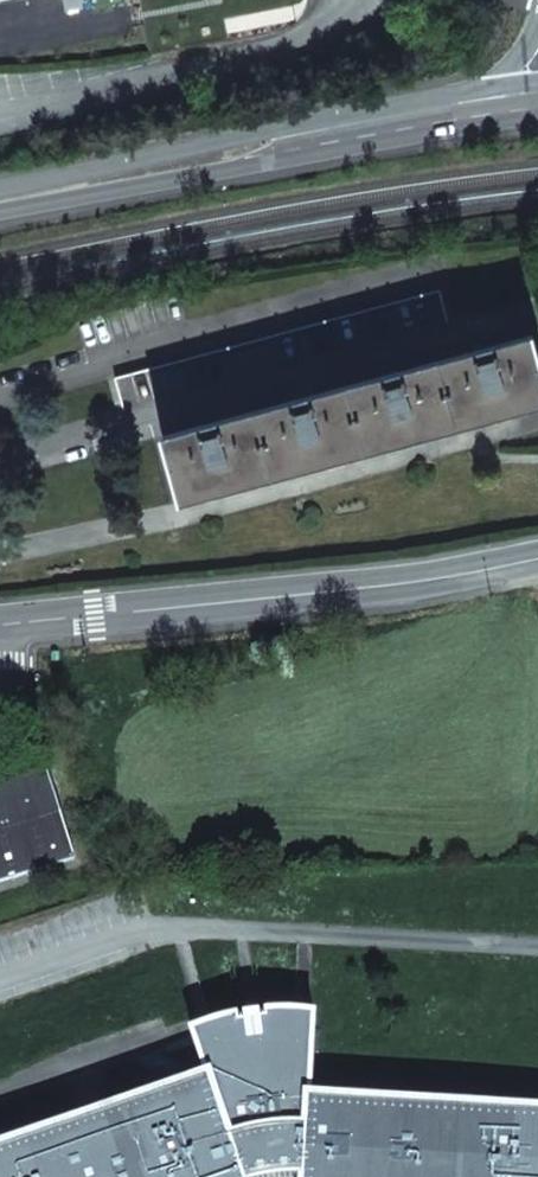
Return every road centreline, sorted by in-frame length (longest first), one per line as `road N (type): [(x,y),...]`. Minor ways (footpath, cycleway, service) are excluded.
road 1 (residential): [(537,558),(403,583),(0,624)]
road 2 (unclassified): [(0,202),(439,110)]
road 3 (unclassified): [(537,20),(516,73),(439,110)]

